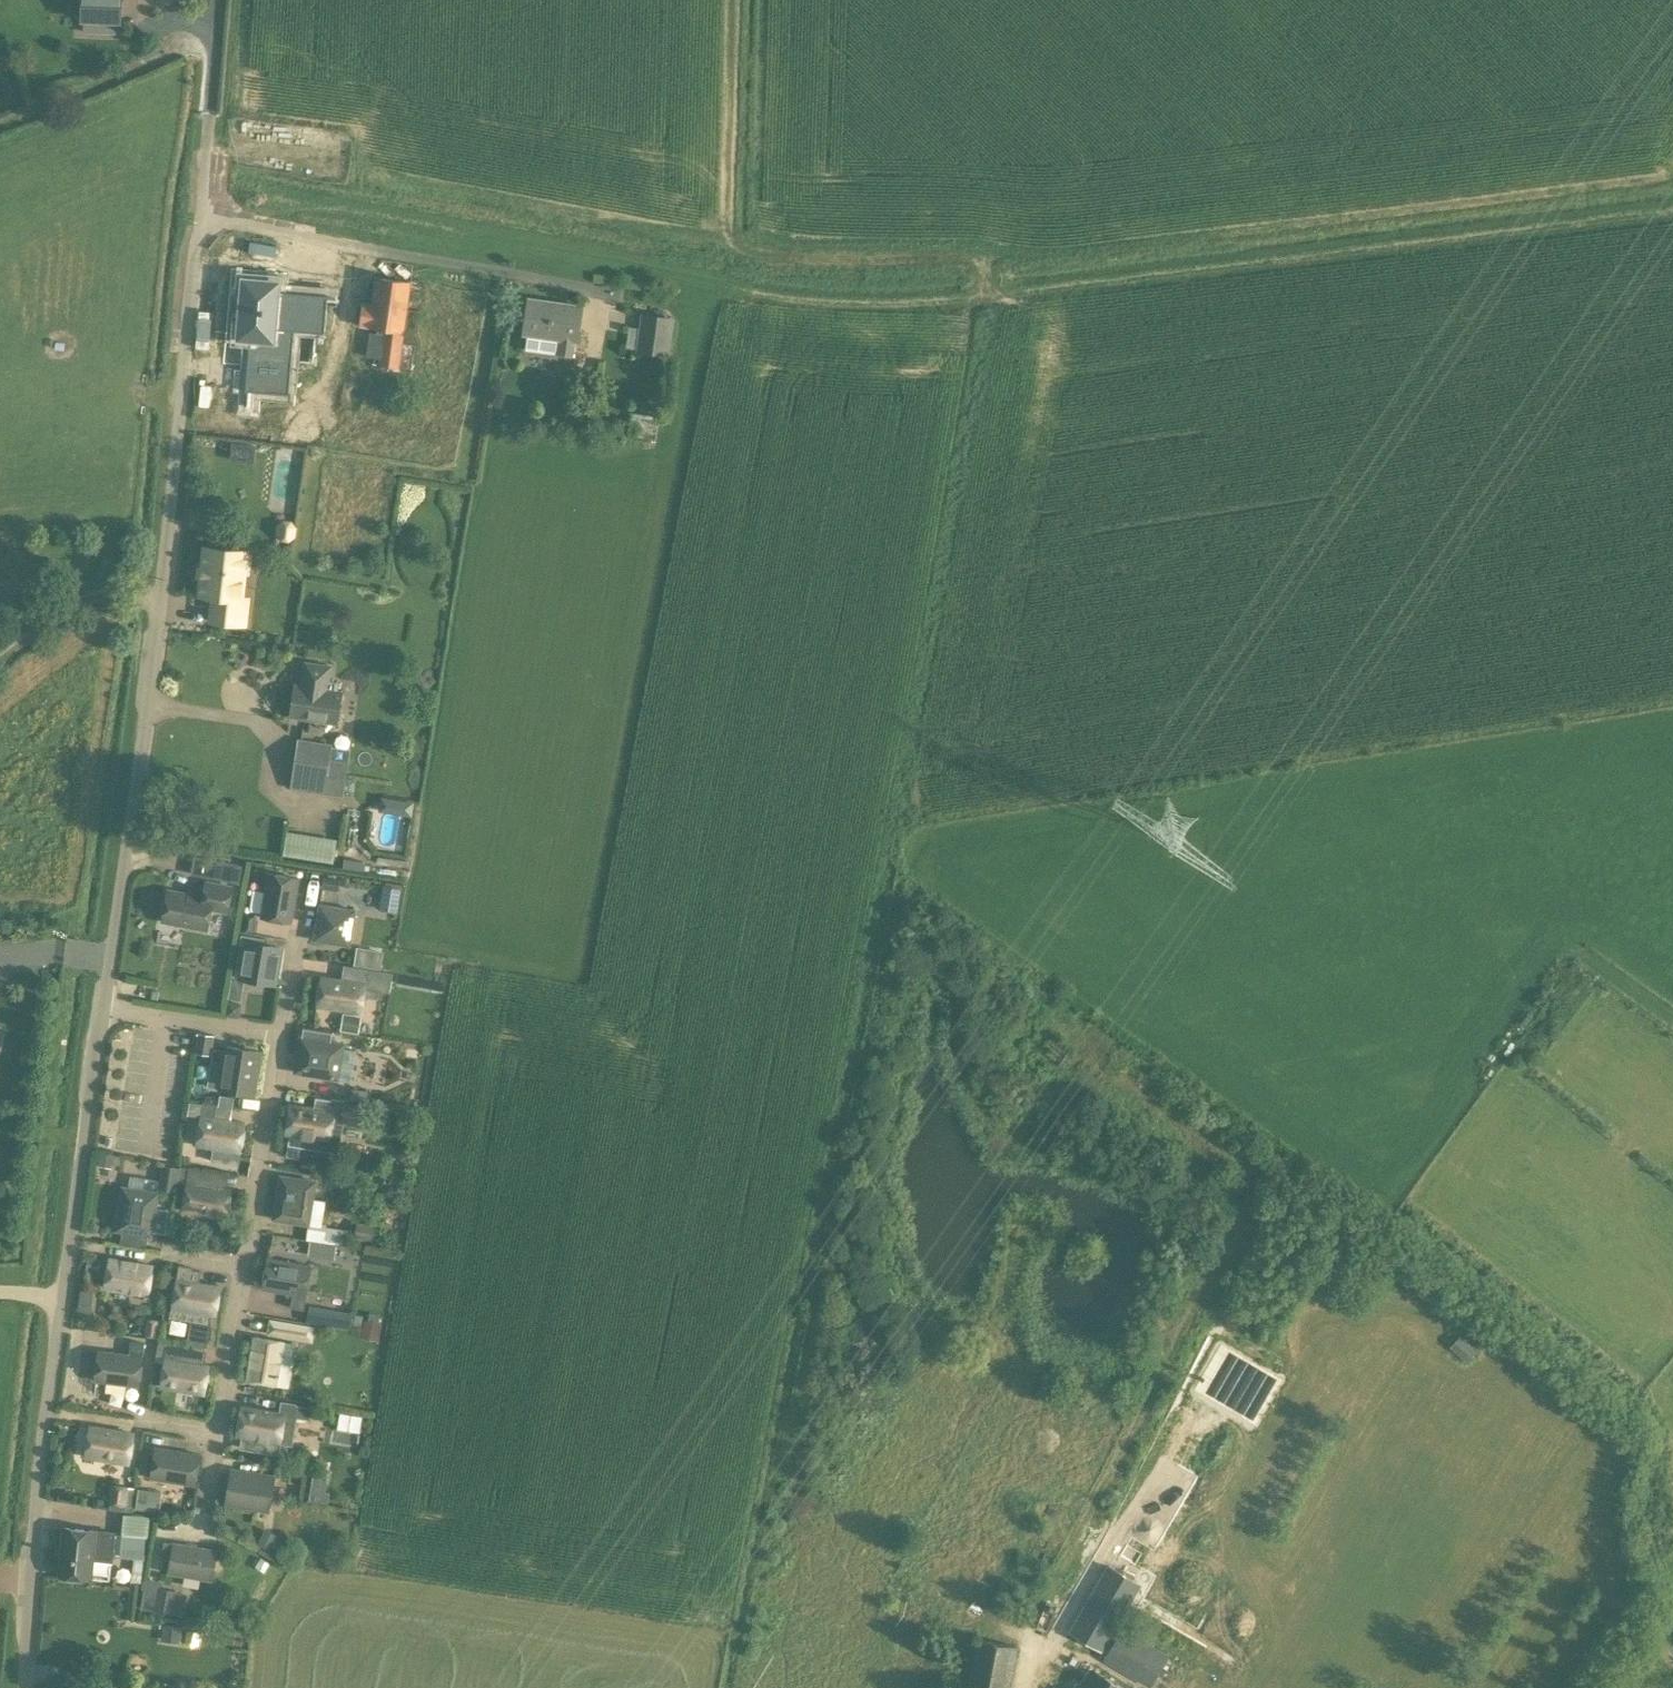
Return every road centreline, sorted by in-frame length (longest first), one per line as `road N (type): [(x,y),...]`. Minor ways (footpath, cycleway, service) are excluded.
road 1 (track): [(1031,1654),(1049,1603),(1250,1197),(1249,1172),(1235,1155),(1078,1061)]
road 2 (unclassified): [(5,1687),(16,1535),(104,1006)]
road 3 (unclassified): [(212,1499),(290,1038)]
road 4 (unclassified): [(104,1006),(159,597)]
road 5 (unclassified): [(159,597),(200,218)]
road 6 (unclassified): [(200,218),(503,274)]
road 7 (unclassified): [(290,1038),(104,1006)]
road 8 (unclassified): [(0,655),(98,595),(159,597)]
road 9 (unclassified): [(290,1038),(311,909)]

